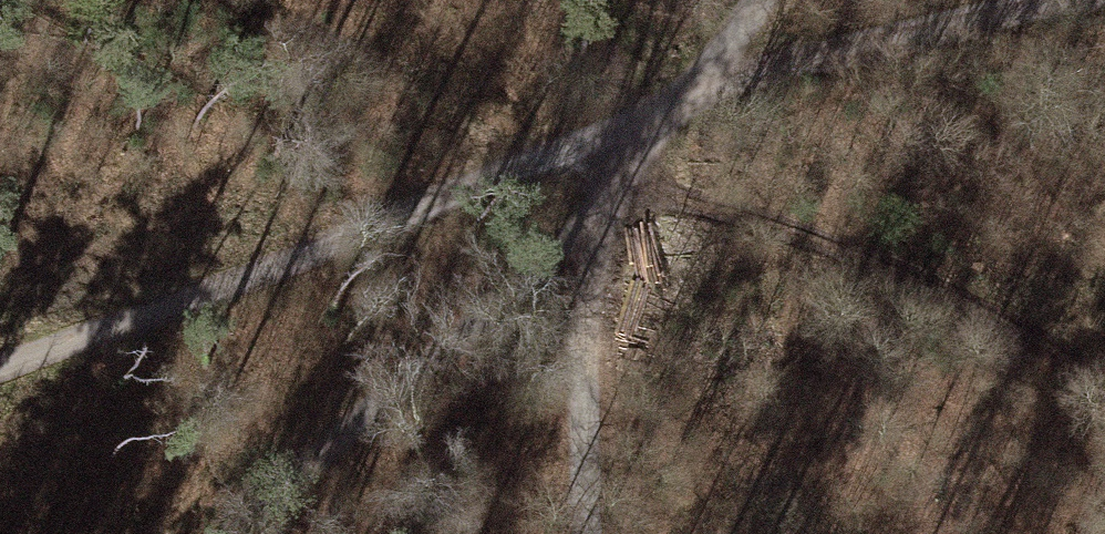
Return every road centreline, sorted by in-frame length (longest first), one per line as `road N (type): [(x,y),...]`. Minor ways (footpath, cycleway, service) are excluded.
road 1 (track): [(0,379),(646,123)]
road 2 (track): [(238,533),(605,212)]
road 3 (track): [(1074,0),(799,64),(646,123)]
road 4 (track): [(590,533),(589,332),(605,212),(646,123)]
road 5 (track): [(759,0),(692,102)]

